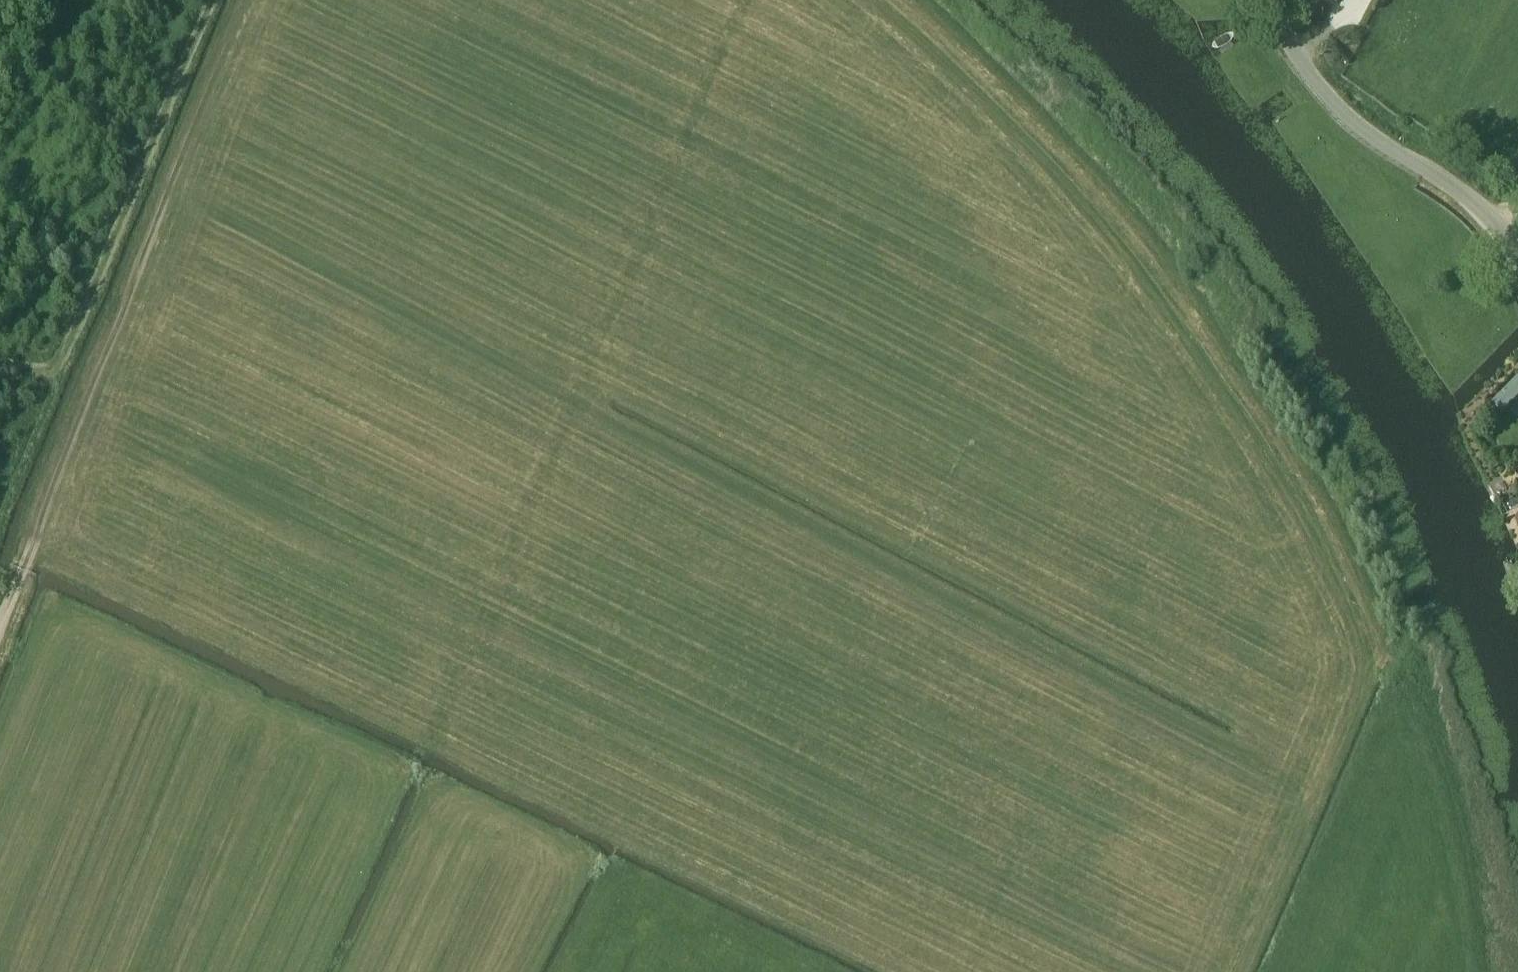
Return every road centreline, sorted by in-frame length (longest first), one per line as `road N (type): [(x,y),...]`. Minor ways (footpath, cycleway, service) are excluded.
road 1 (track): [(0,525),(209,0)]
road 2 (unclassified): [(1517,258),(1473,206),(1366,133),(1314,84),(1265,0)]
road 3 (track): [(115,320),(0,634)]

